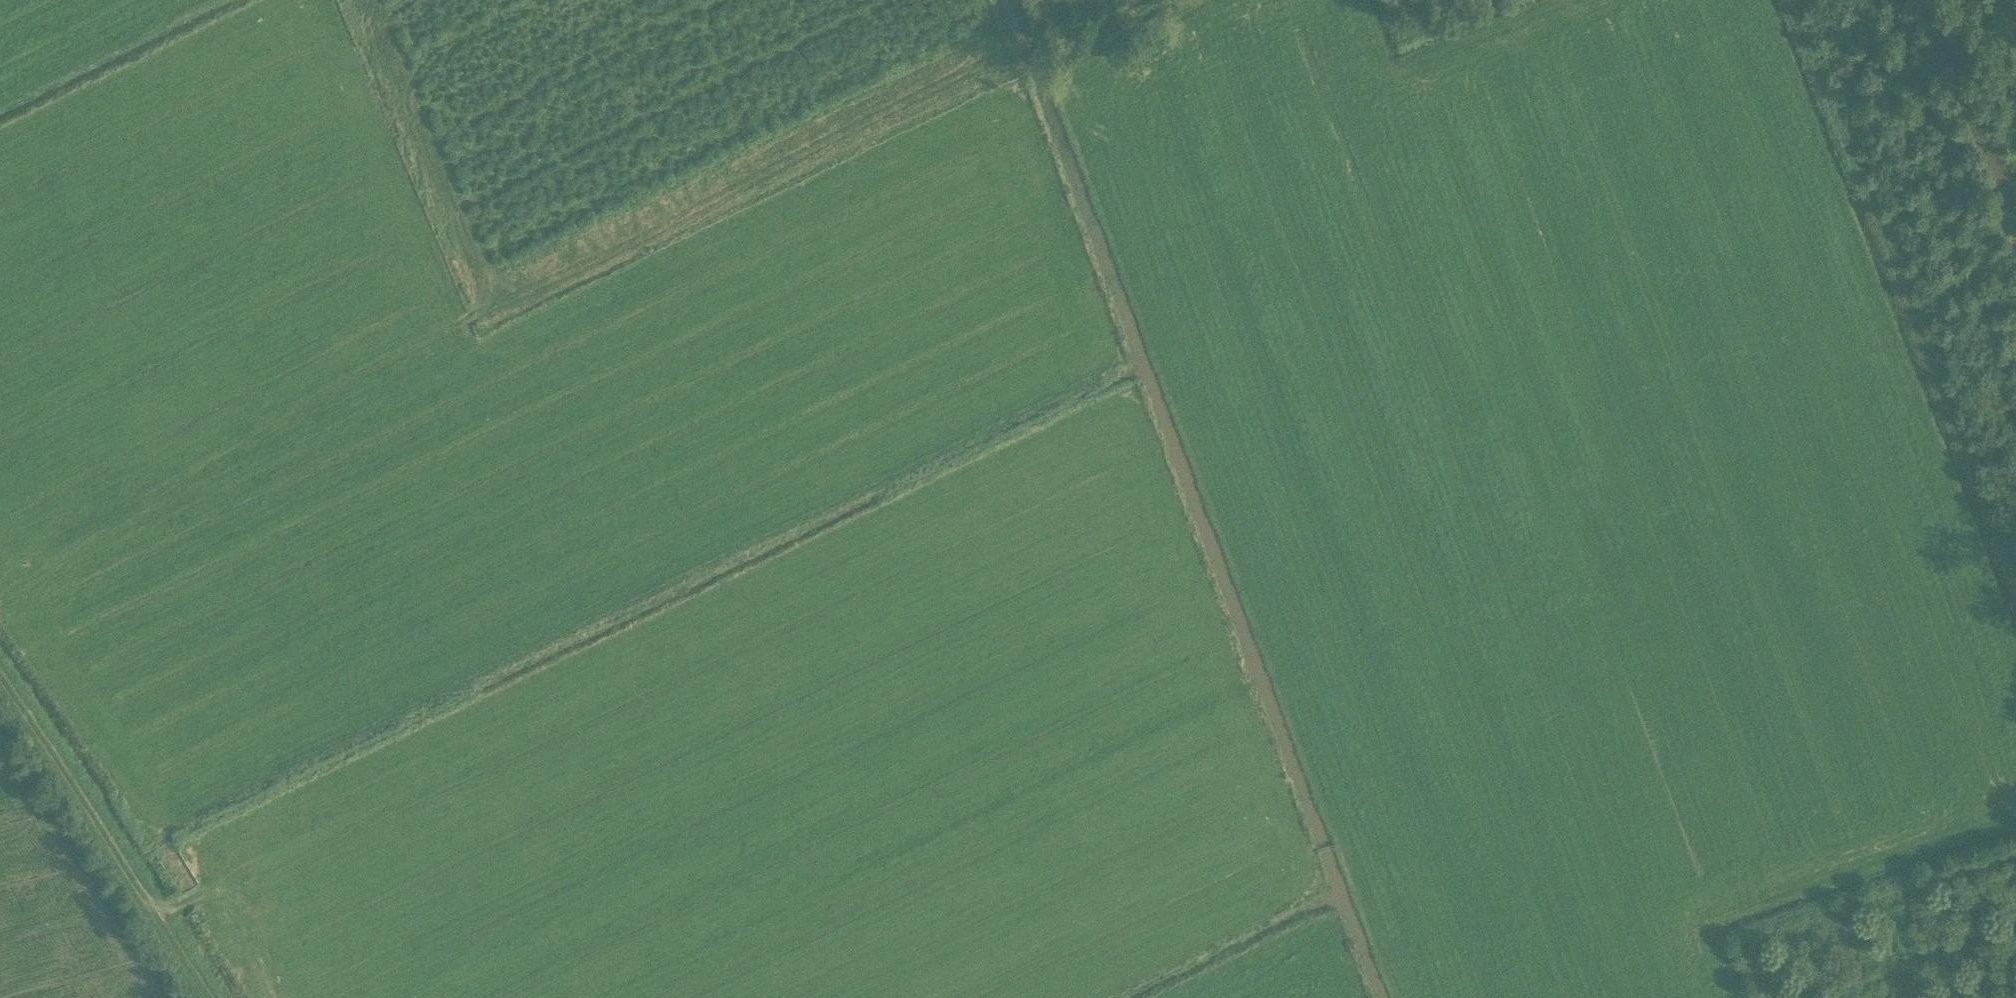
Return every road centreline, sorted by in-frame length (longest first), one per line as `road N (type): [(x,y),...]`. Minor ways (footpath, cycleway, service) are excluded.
road 1 (track): [(216,997),(0,676)]

